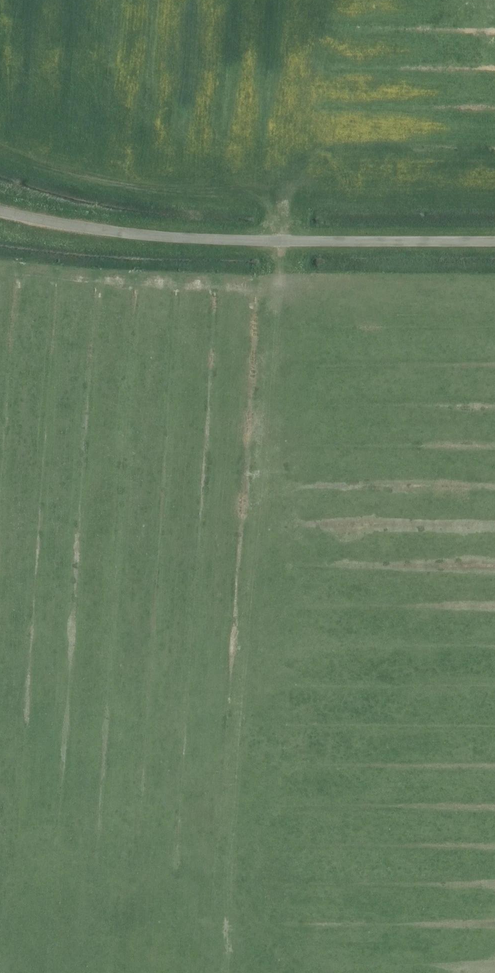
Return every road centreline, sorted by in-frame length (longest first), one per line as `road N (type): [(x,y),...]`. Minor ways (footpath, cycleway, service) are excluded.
road 1 (unclassified): [(494,242),(197,238),(0,211)]

